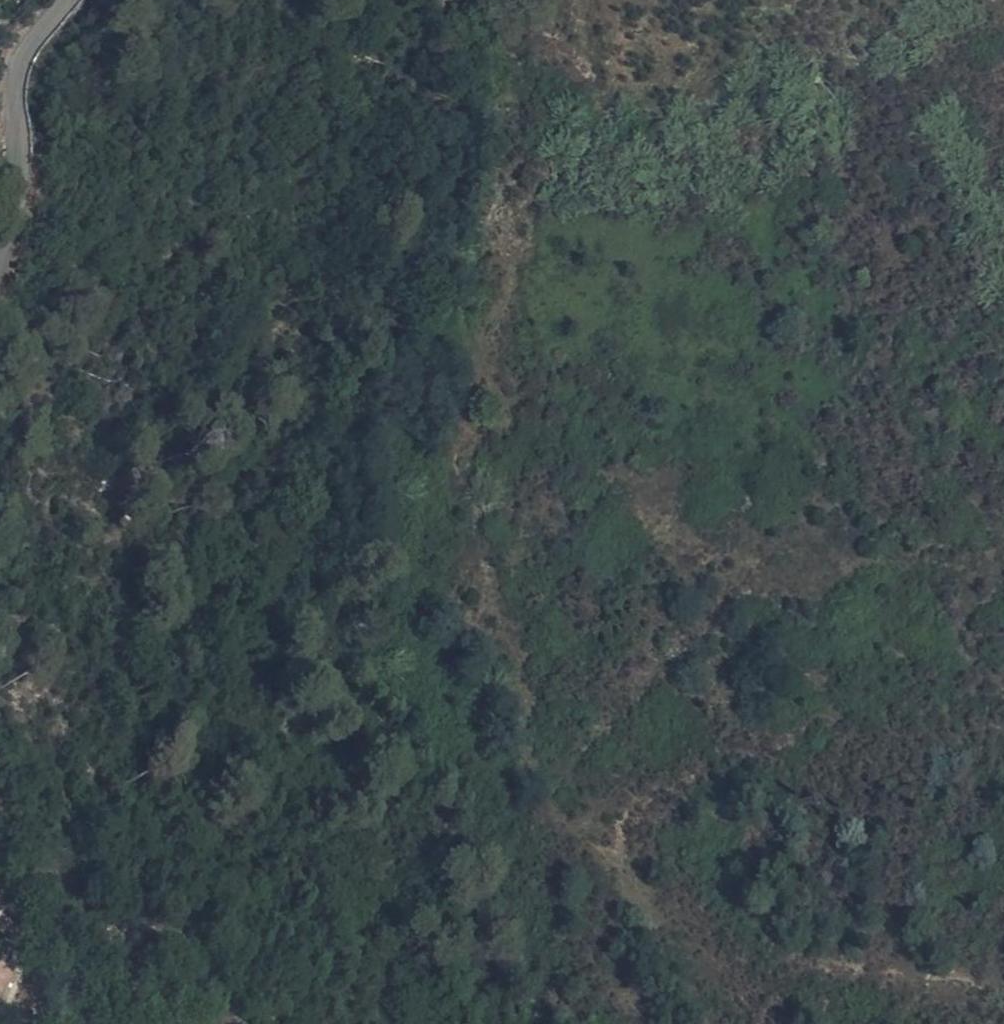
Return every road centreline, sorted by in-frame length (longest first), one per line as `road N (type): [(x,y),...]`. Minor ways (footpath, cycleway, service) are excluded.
road 1 (tertiary): [(70,0),(29,46),(16,90),(18,165),(0,243)]

